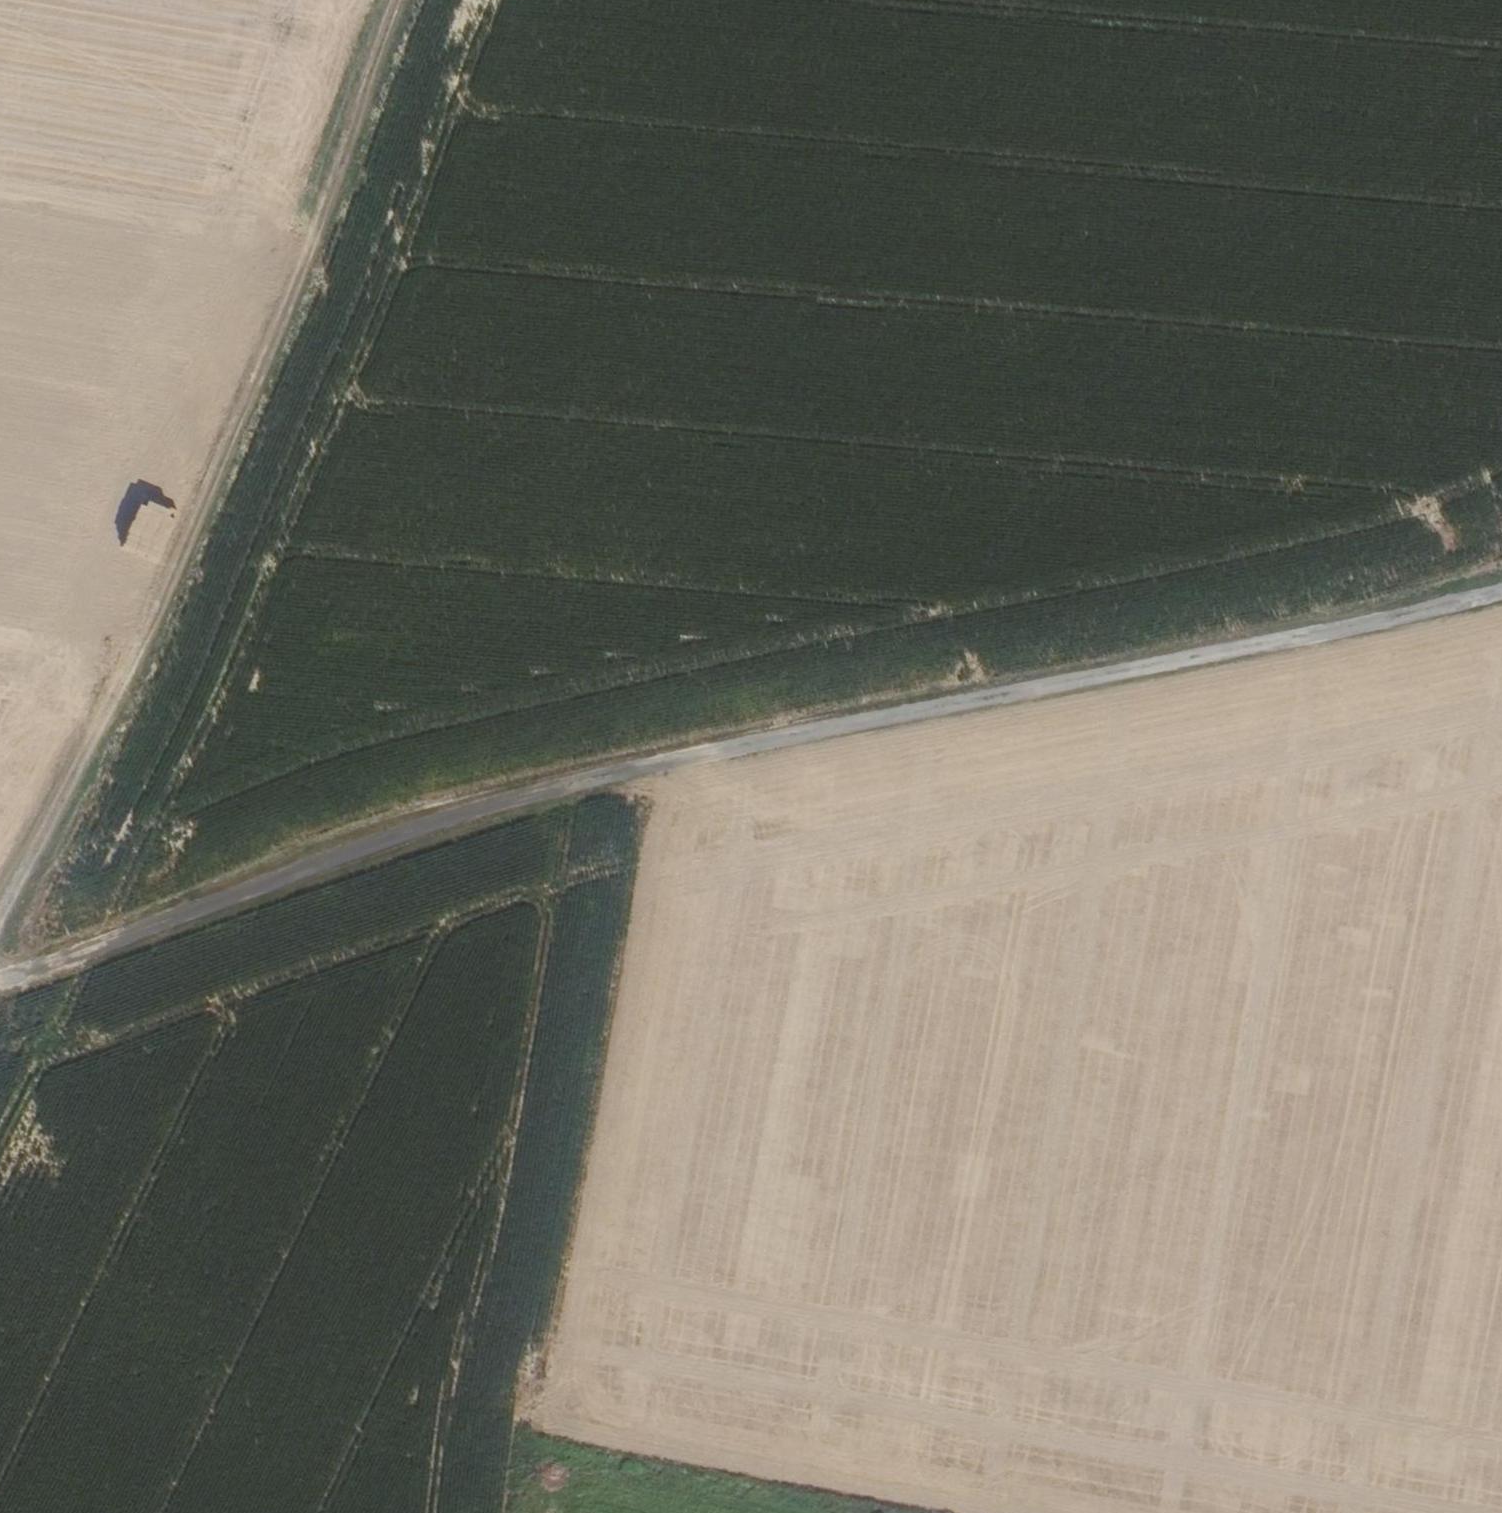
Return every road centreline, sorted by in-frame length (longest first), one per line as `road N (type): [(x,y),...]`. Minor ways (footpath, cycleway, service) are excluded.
road 1 (track): [(0,984),(335,855),(551,788),(1501,585)]
road 2 (track): [(409,0),(248,395),(0,917)]

